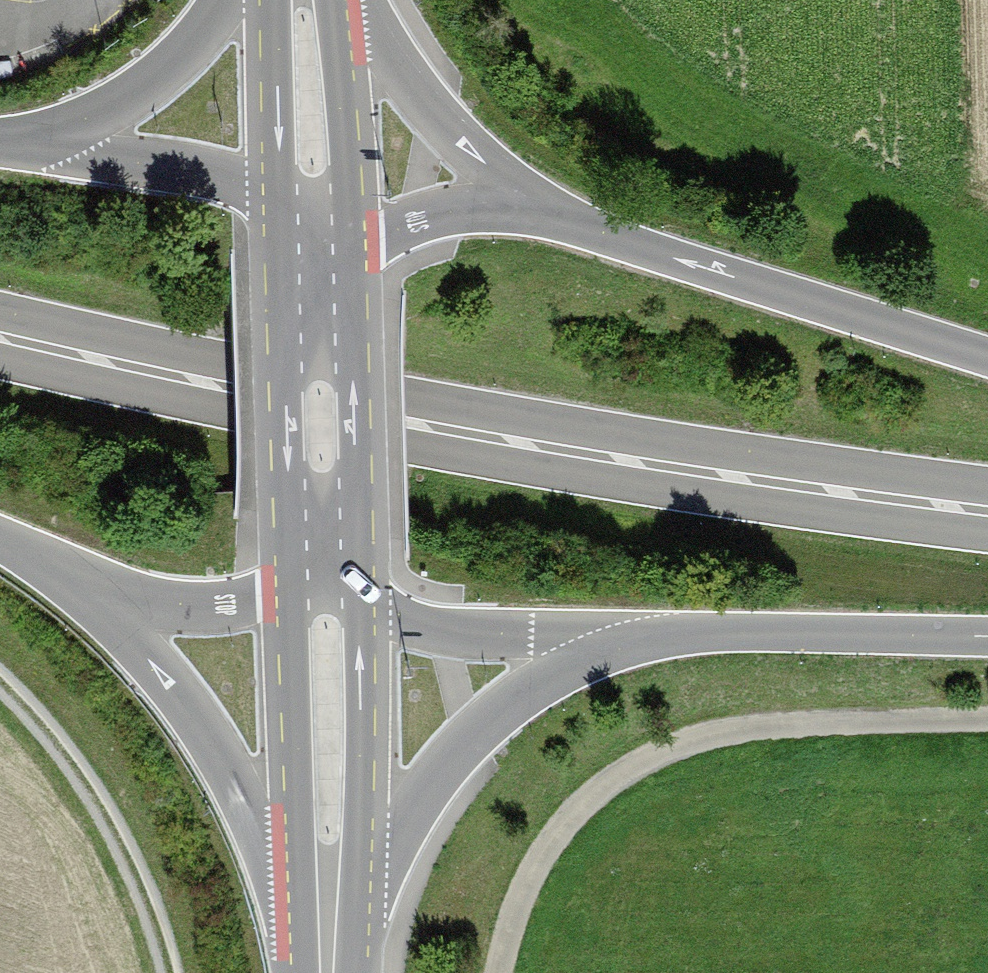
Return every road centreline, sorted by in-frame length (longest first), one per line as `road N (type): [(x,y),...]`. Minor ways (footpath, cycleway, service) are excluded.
road 1 (primary): [(987,509),(491,437),(0,336)]
road 2 (track): [(502,972),(517,908),(561,834),(620,779),(691,746),(782,722),(987,719)]
road 3 (tertiary): [(54,565),(165,679),(273,864),(323,972)]
road 4 (tertiary): [(331,972),(395,841),(471,736),(567,666),(659,632)]
road 5 (tertiary): [(987,356),(570,226)]
road 6 (tertiary): [(324,586),(327,972)]
road 7 (tertiary): [(314,209),(324,586)]
road 8 (track): [(0,676),(117,828),(179,972)]
road 9 (tertiary): [(324,586),(447,636),(659,632)]
road 10 (tertiary): [(659,632),(987,639)]
road 11 (tertiary): [(570,226),(438,119),(359,0)]
road 12 (tertiary): [(314,209),(244,183),(18,141)]
road 13 (tertiary): [(54,565),(169,609),(324,586)]
road 14 (tertiary): [(234,0),(142,96),(18,141)]
road 15 (tertiary): [(570,226),(490,211),(381,234),(314,209)]
road 16 (tertiary): [(302,0),(314,209)]

